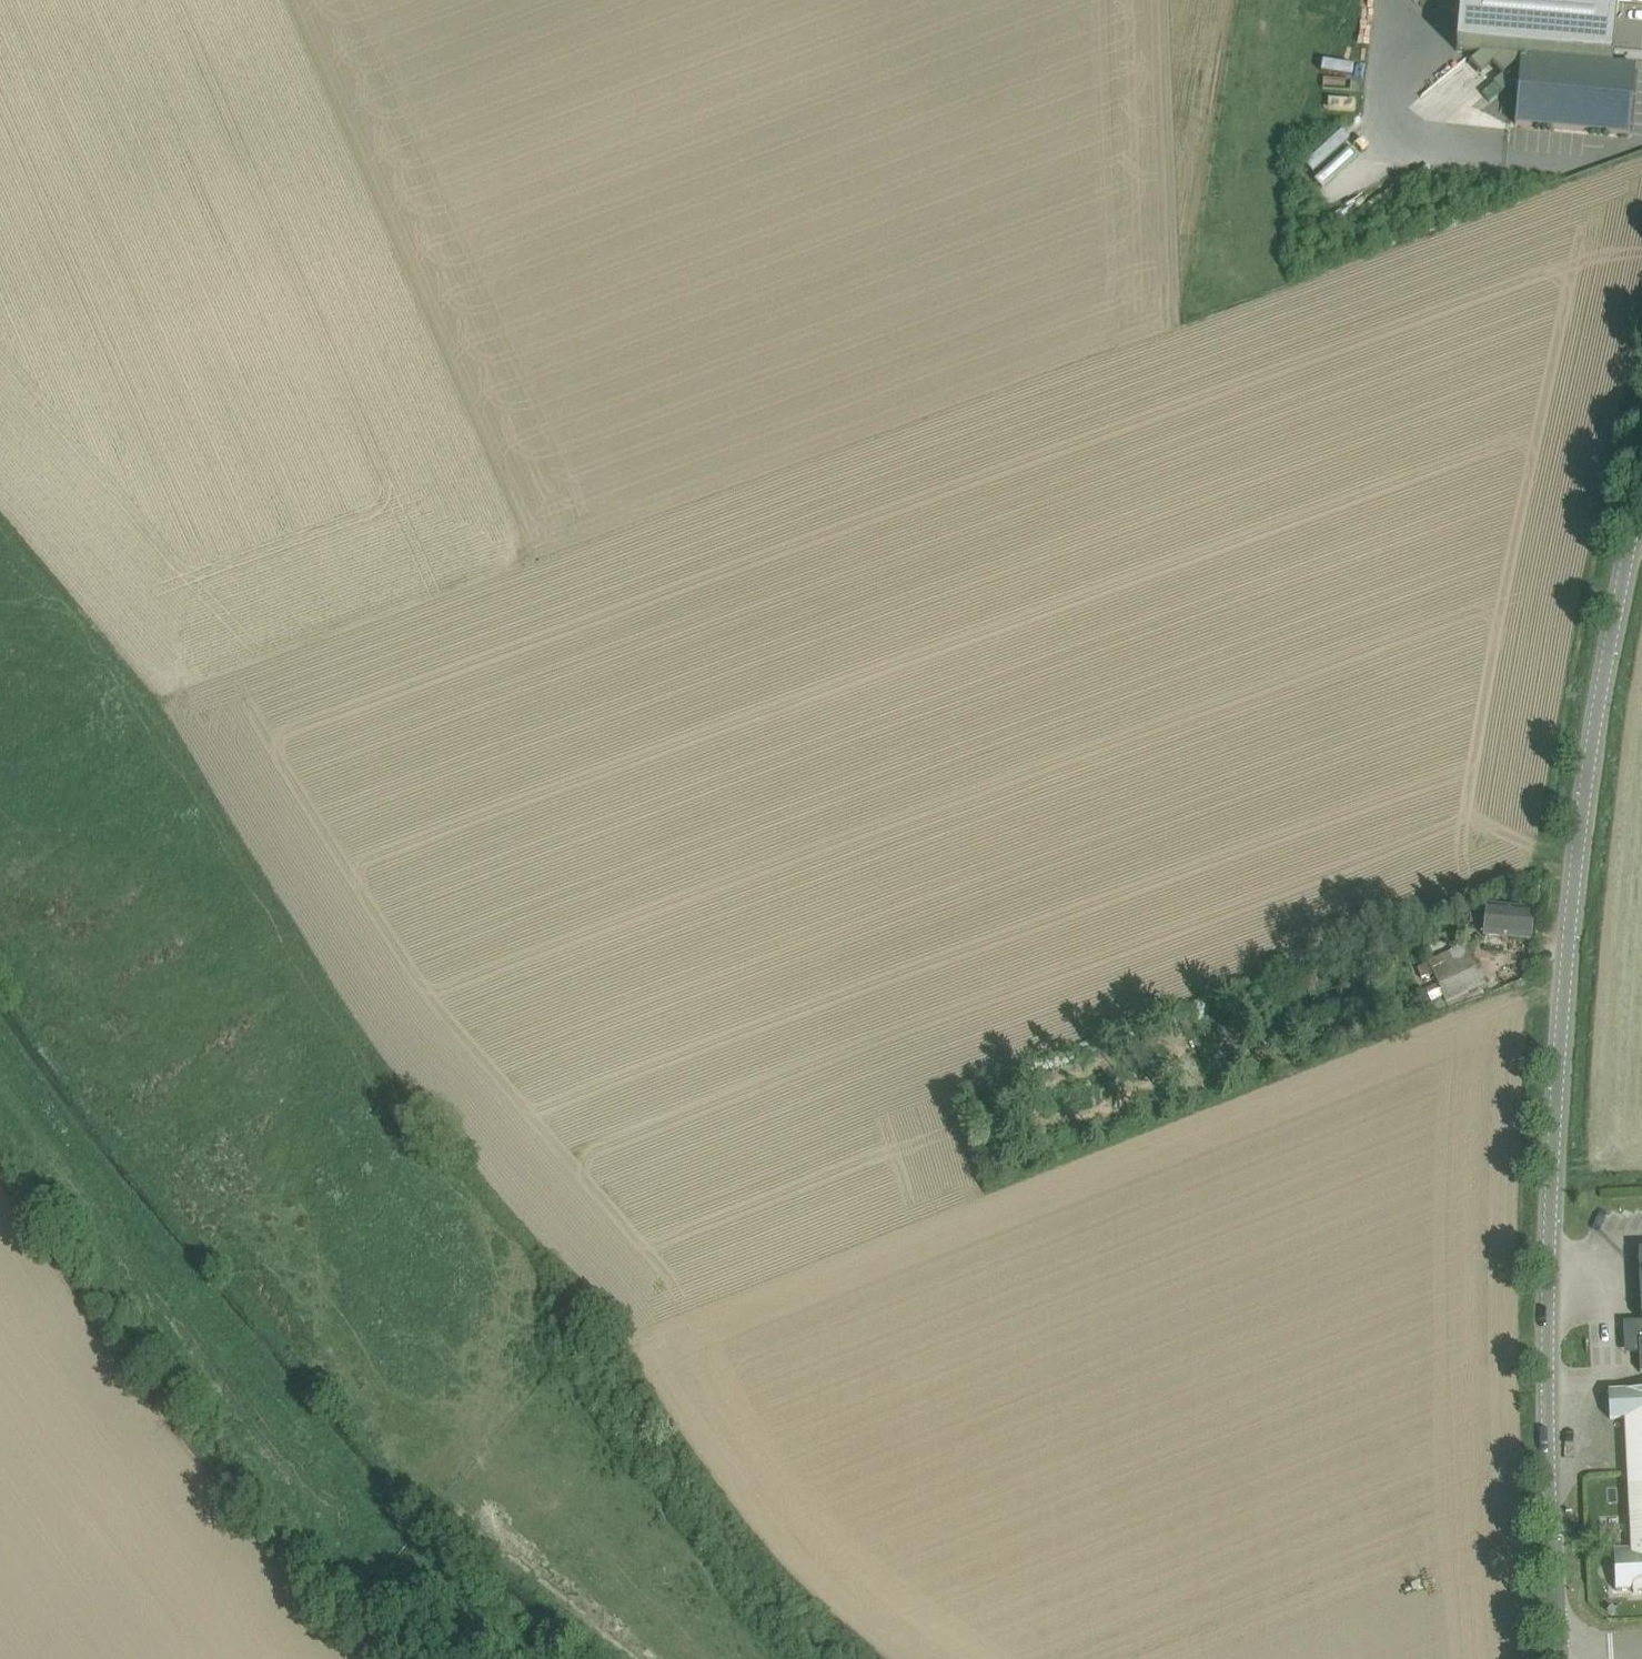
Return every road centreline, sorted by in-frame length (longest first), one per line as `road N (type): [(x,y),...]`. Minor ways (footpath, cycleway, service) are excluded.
road 1 (tertiary): [(1555,1648),(1545,1343),(1550,1157),(1570,914),(1631,536)]

